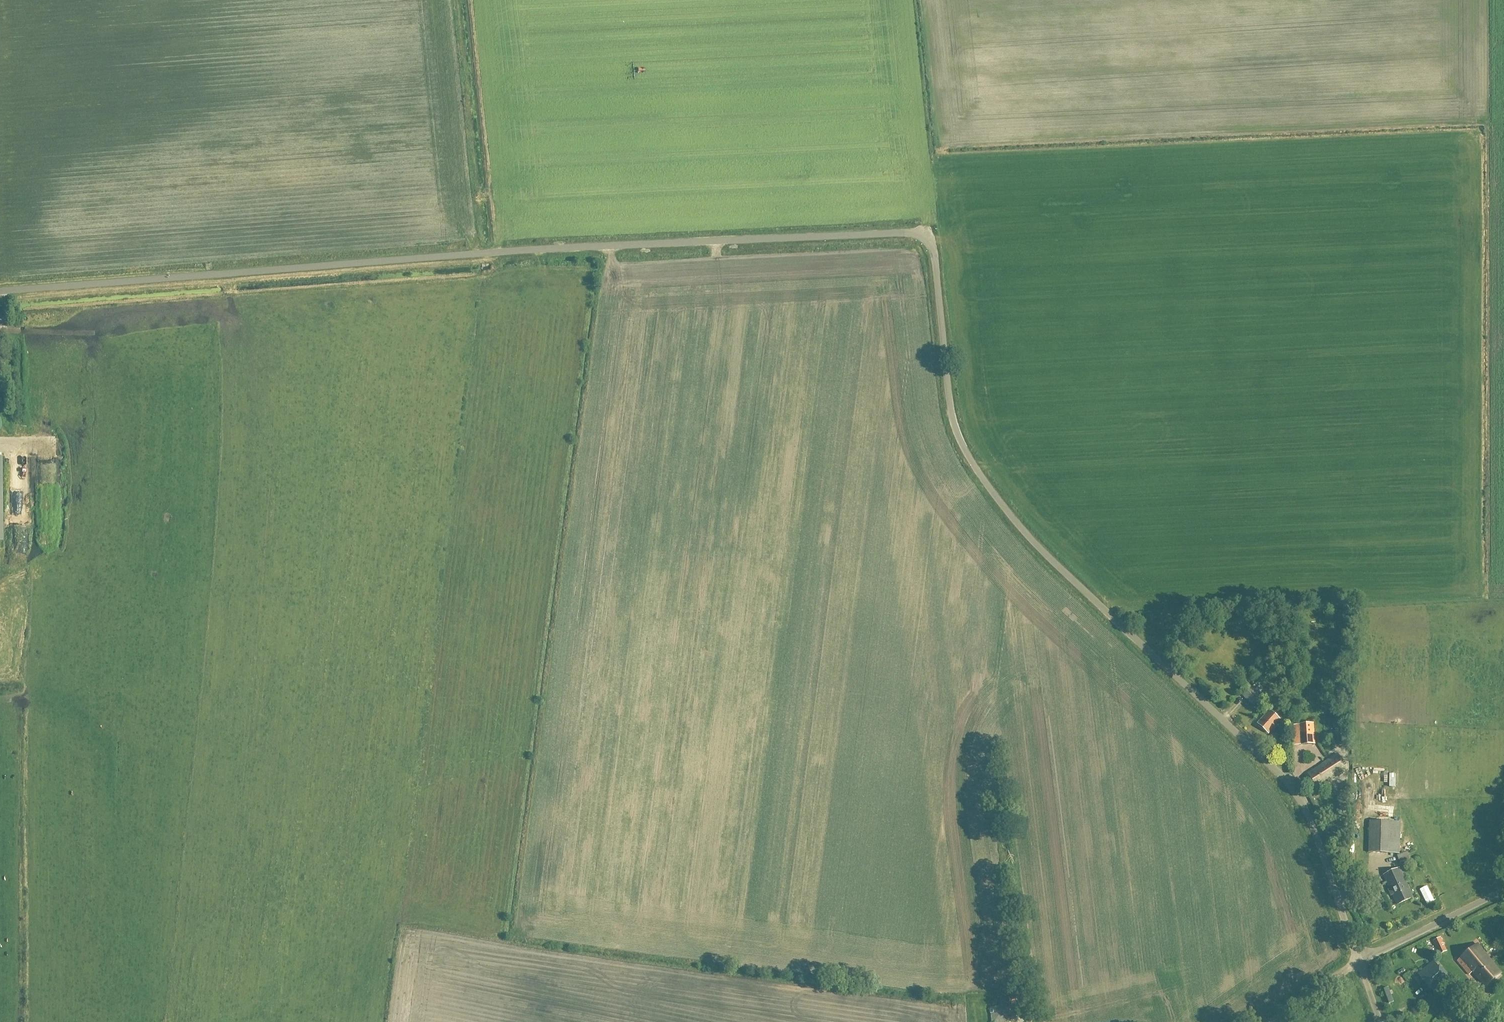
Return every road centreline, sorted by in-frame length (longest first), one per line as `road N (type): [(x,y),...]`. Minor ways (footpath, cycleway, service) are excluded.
road 1 (unclassified): [(0,291),(490,253),(923,236)]
road 2 (unclassified): [(1359,960),(1311,819),(1285,778),(1038,545),(972,465),(952,413),(933,250),(923,236)]
road 3 (unclassified): [(1503,890),(1359,960)]

